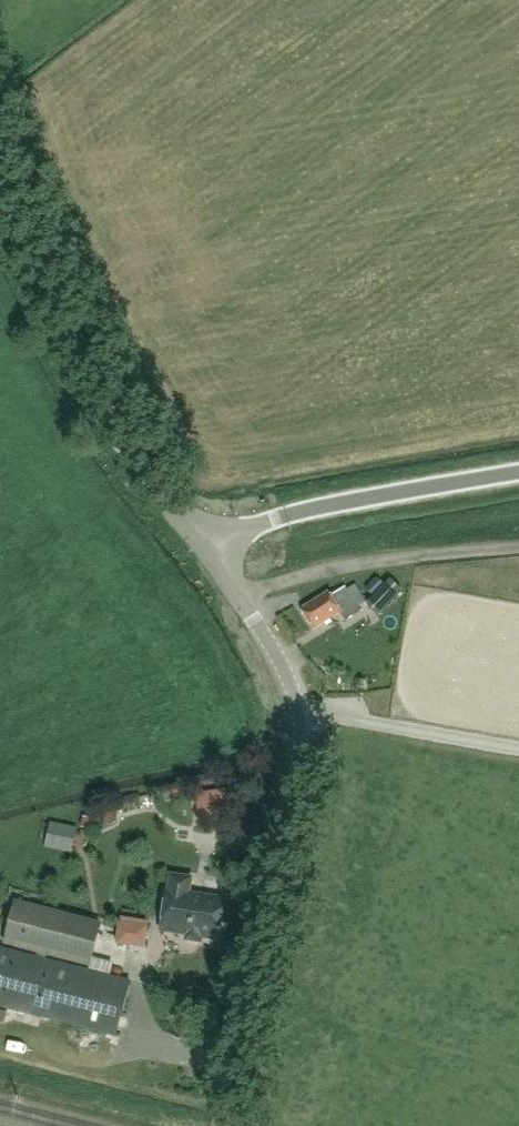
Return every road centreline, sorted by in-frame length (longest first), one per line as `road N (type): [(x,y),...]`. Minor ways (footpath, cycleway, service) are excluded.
road 1 (unclassified): [(225,1125),(247,966),(302,732),(288,678),(207,540)]
road 2 (unclassified): [(207,540),(146,479),(105,418),(0,188)]
road 3 (unclassified): [(207,540),(285,514),(518,472)]

